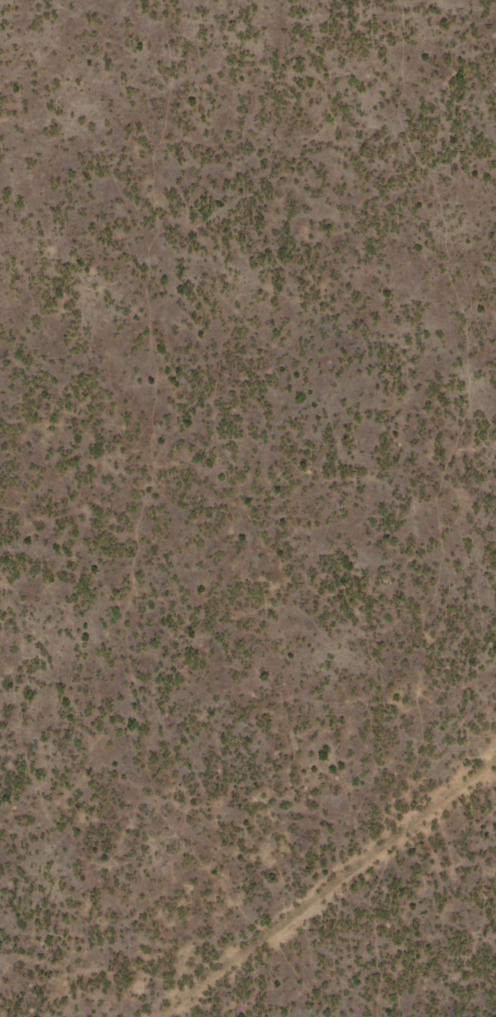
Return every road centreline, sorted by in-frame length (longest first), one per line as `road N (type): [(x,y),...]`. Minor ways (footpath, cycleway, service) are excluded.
road 1 (track): [(179,1016),(495,778)]

